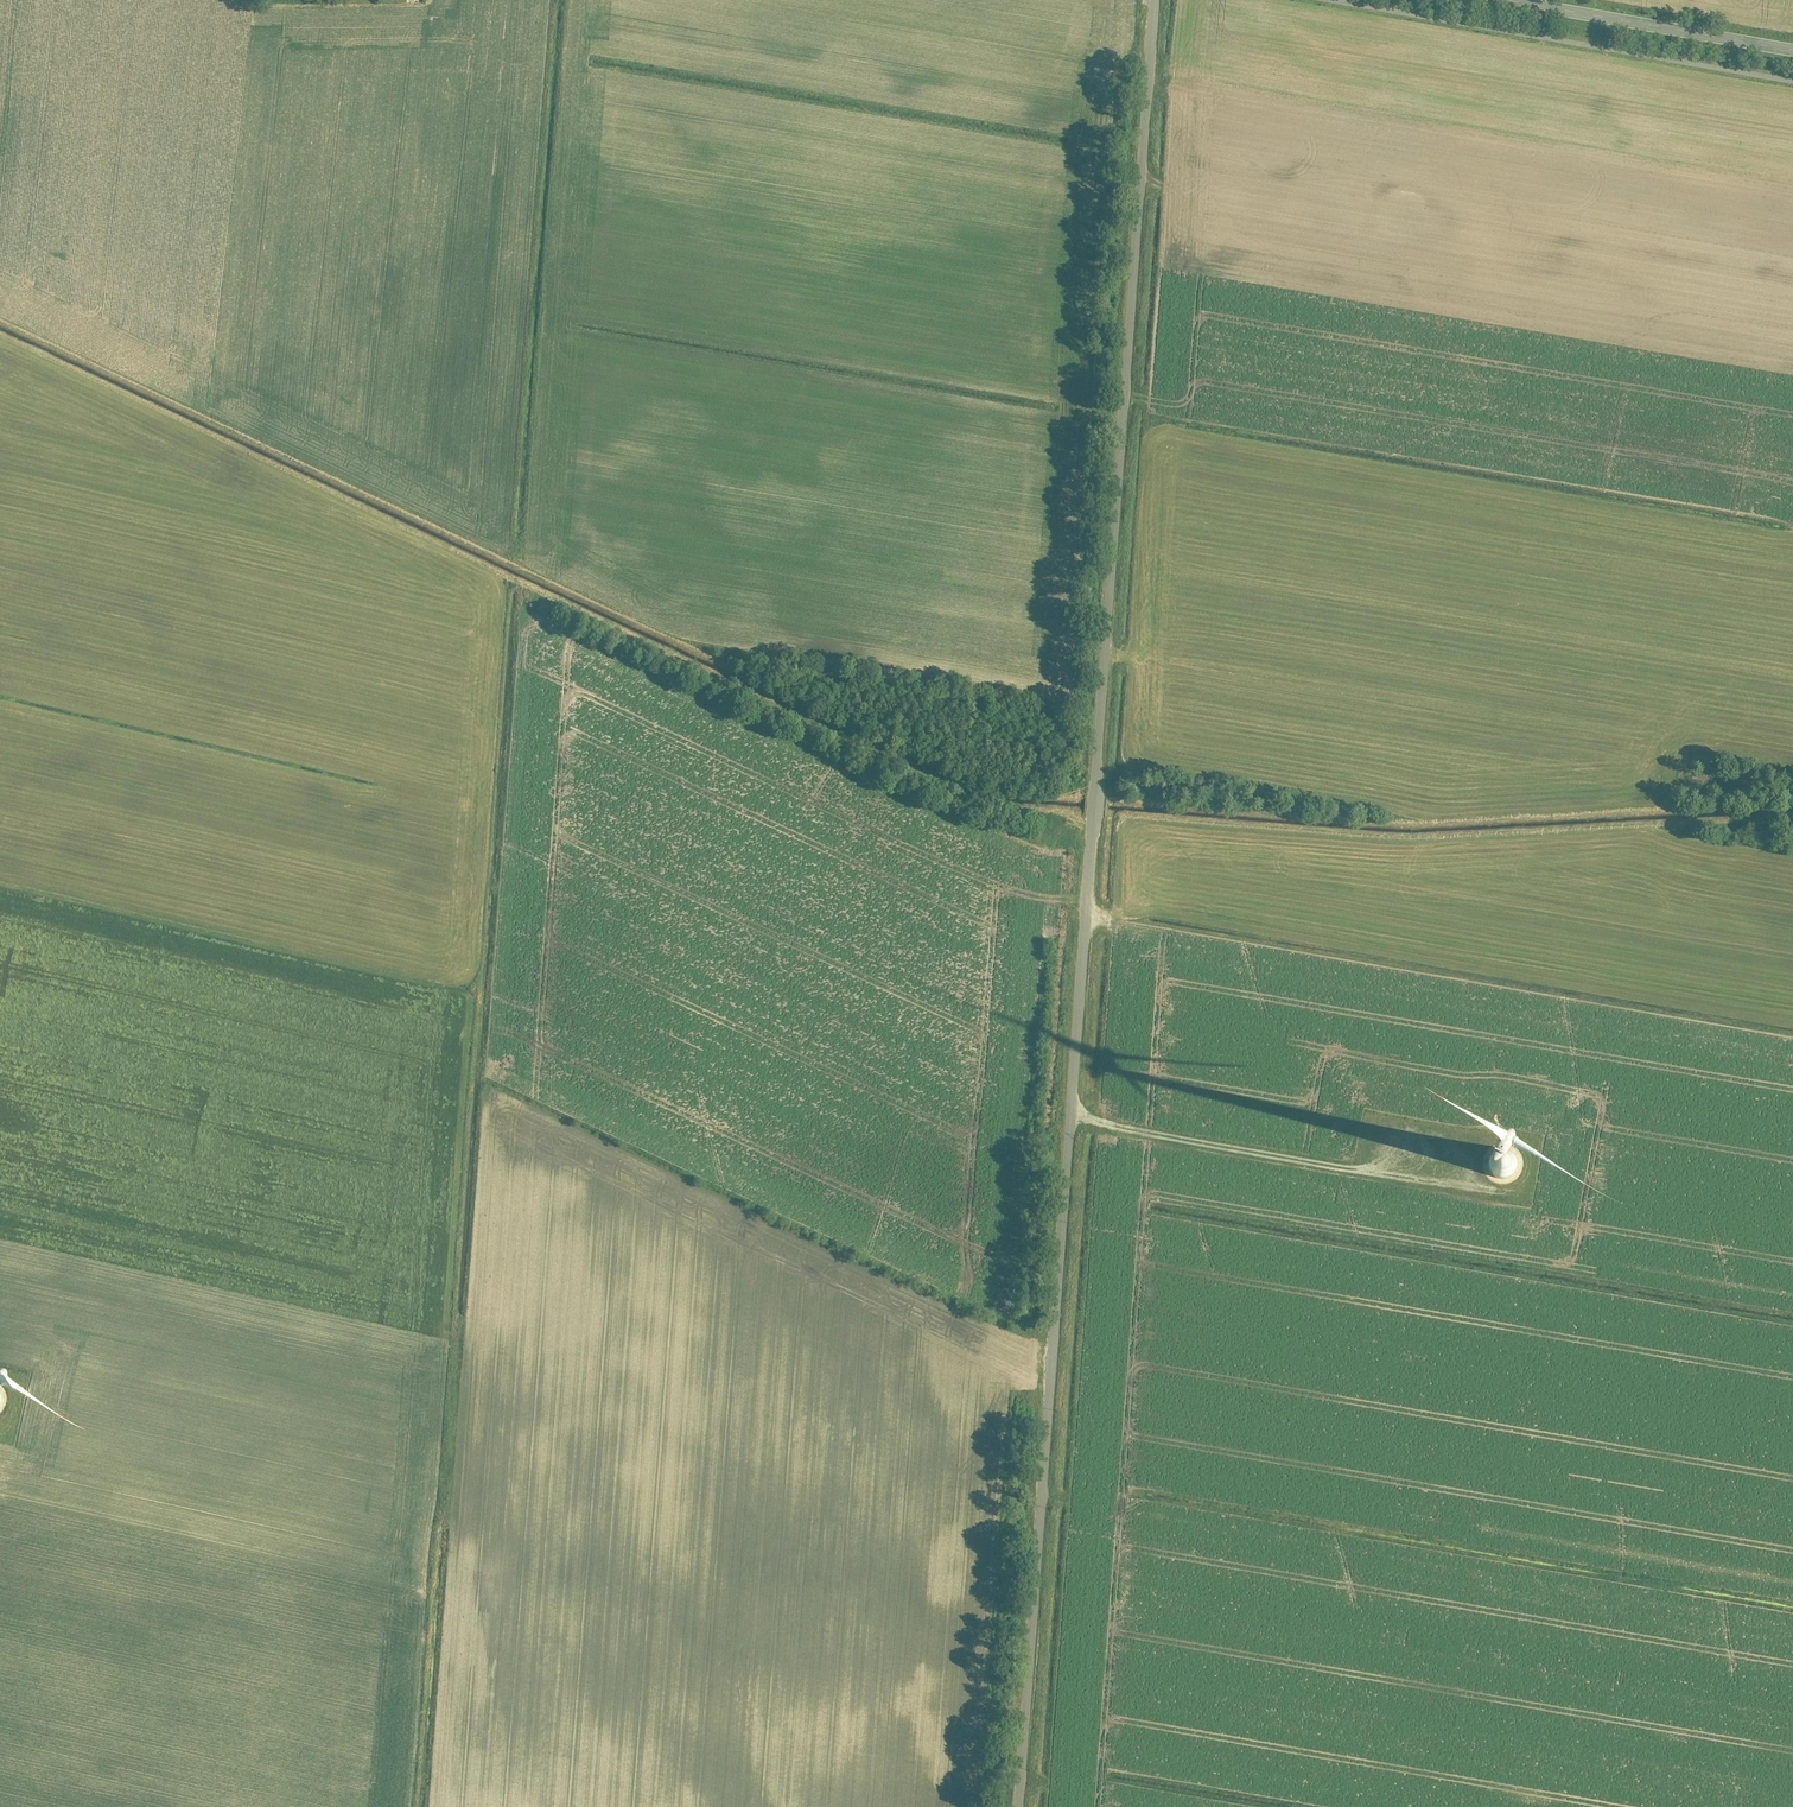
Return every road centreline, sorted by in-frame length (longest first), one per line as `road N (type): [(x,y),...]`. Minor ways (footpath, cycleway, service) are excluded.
road 1 (unclassified): [(1158,0),(1021,1806)]
road 2 (tertiary): [(1503,0),(1792,51)]

